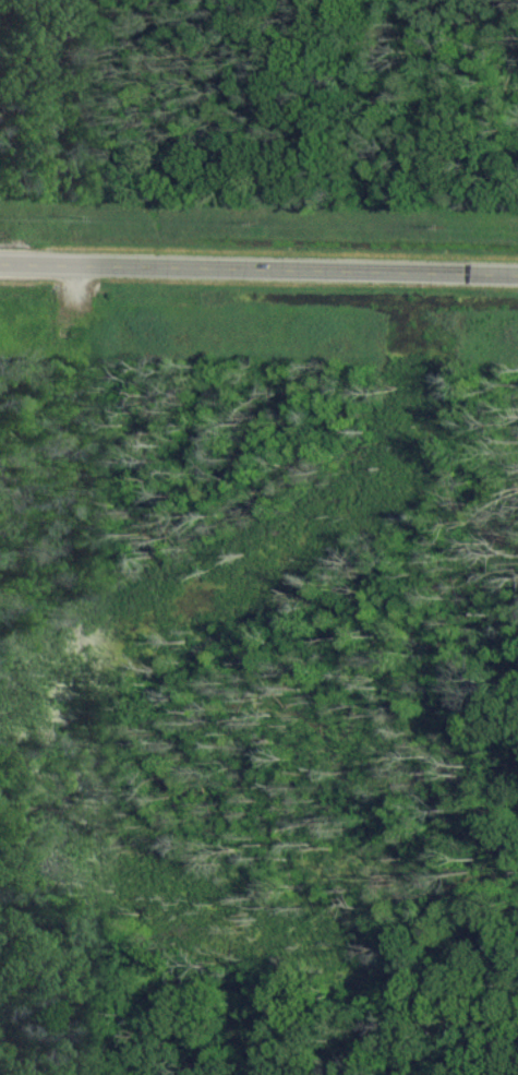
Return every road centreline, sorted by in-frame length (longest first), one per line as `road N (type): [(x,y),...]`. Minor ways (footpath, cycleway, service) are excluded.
road 1 (secondary): [(517,270),(0,260)]

